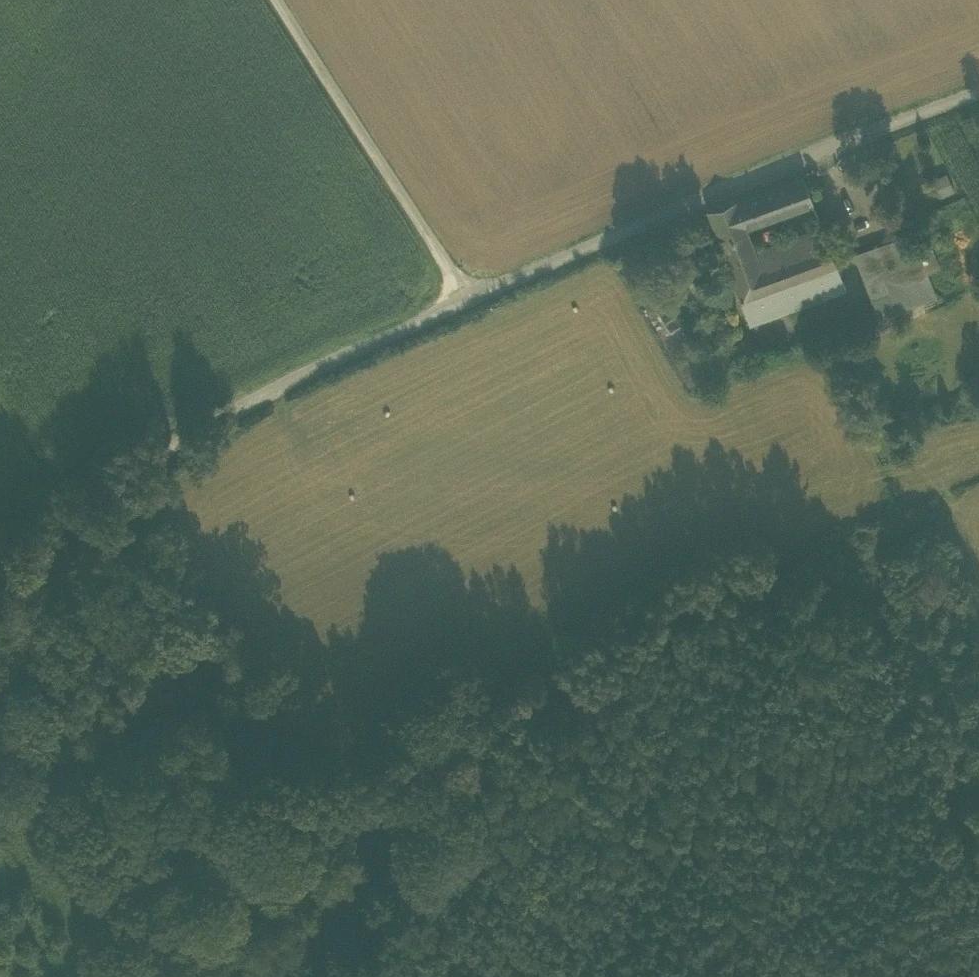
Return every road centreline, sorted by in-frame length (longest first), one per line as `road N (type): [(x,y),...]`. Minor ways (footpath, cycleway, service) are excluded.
road 1 (residential): [(0,548),(468,307),(651,223),(978,99)]
road 2 (track): [(468,307),(275,0)]

